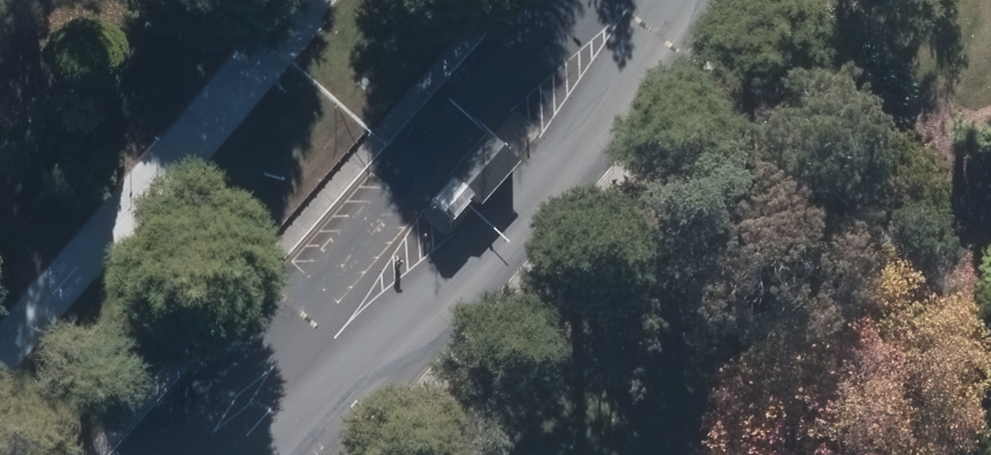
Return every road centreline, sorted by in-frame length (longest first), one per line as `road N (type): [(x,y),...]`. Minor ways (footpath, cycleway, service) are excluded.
road 1 (unclassified): [(657,0),(642,59),(402,339),(296,378)]
road 2 (unclassified): [(296,378),(330,278),(568,0)]

